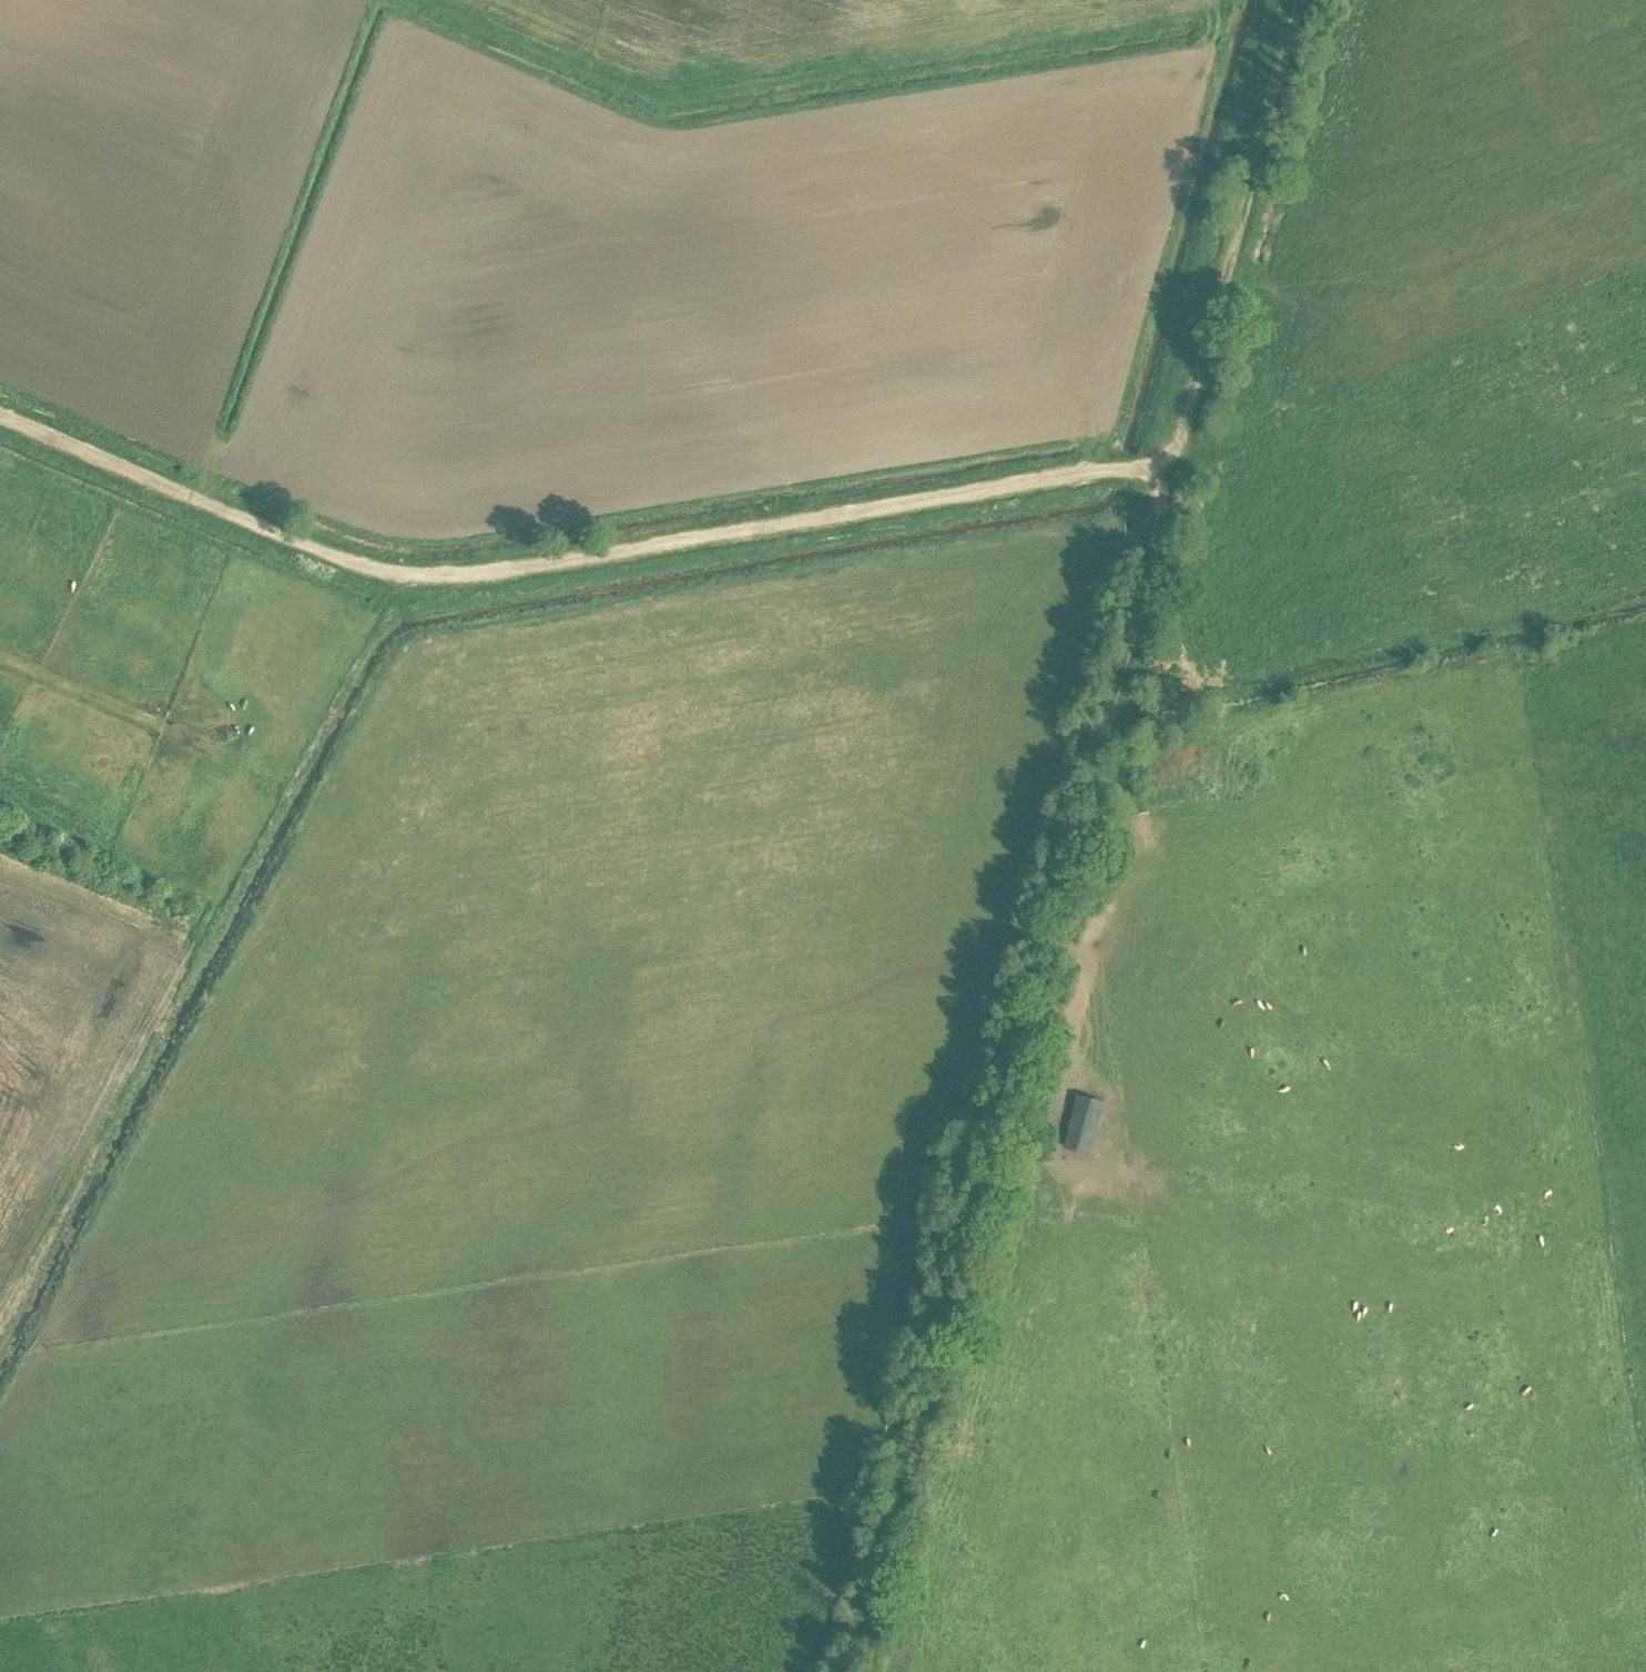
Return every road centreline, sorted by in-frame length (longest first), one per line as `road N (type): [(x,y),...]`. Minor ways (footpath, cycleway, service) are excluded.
road 1 (track): [(1130,463),(440,567),(394,567),(262,526),(0,414)]
road 2 (track): [(1130,463),(1132,508),(1115,604),(1076,720)]

